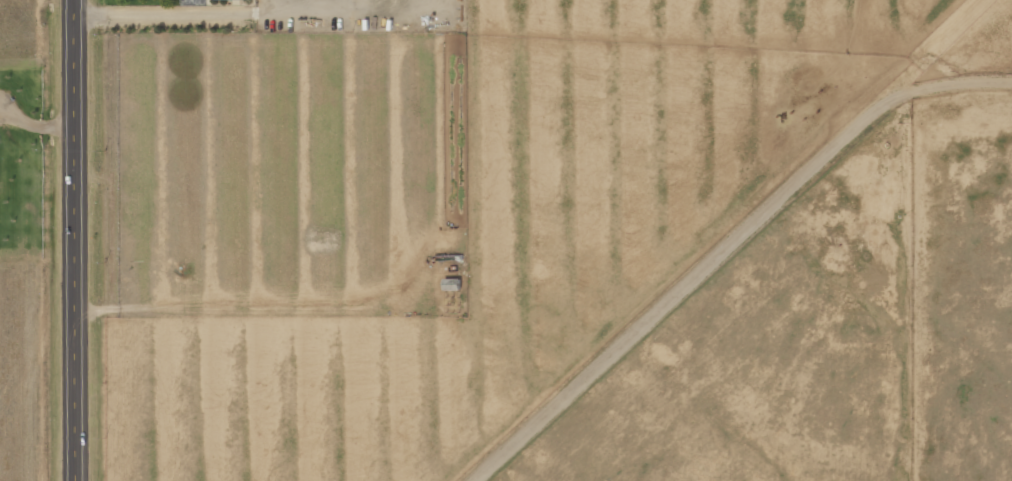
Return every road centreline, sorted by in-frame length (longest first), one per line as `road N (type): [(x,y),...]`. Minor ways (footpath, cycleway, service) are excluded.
road 1 (secondary): [(74,480),(73,0)]

